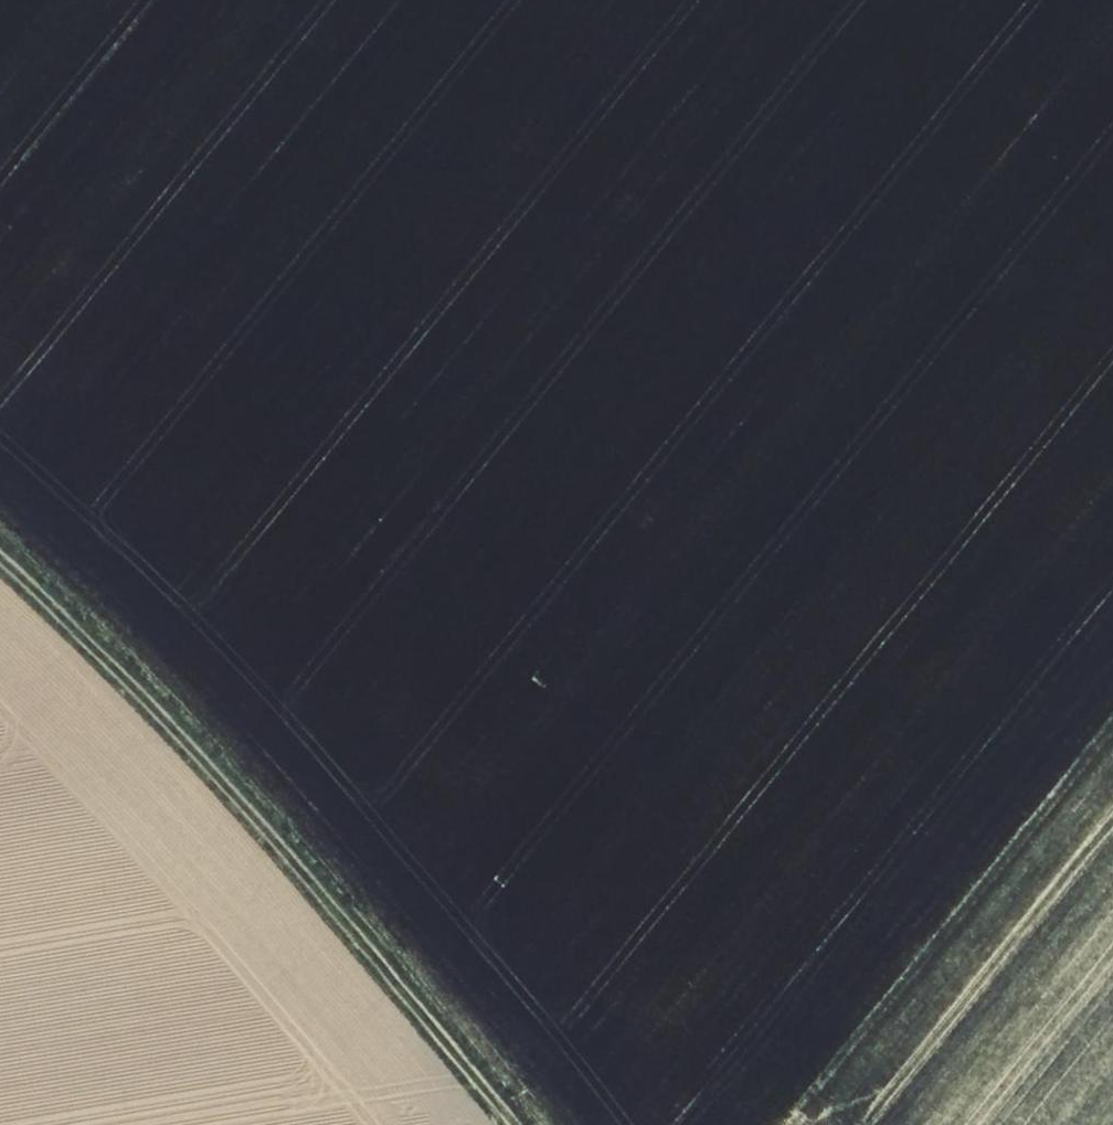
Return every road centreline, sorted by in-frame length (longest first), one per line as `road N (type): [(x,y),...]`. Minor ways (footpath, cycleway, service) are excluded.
road 1 (track): [(509,1124),(150,710),(0,566)]

